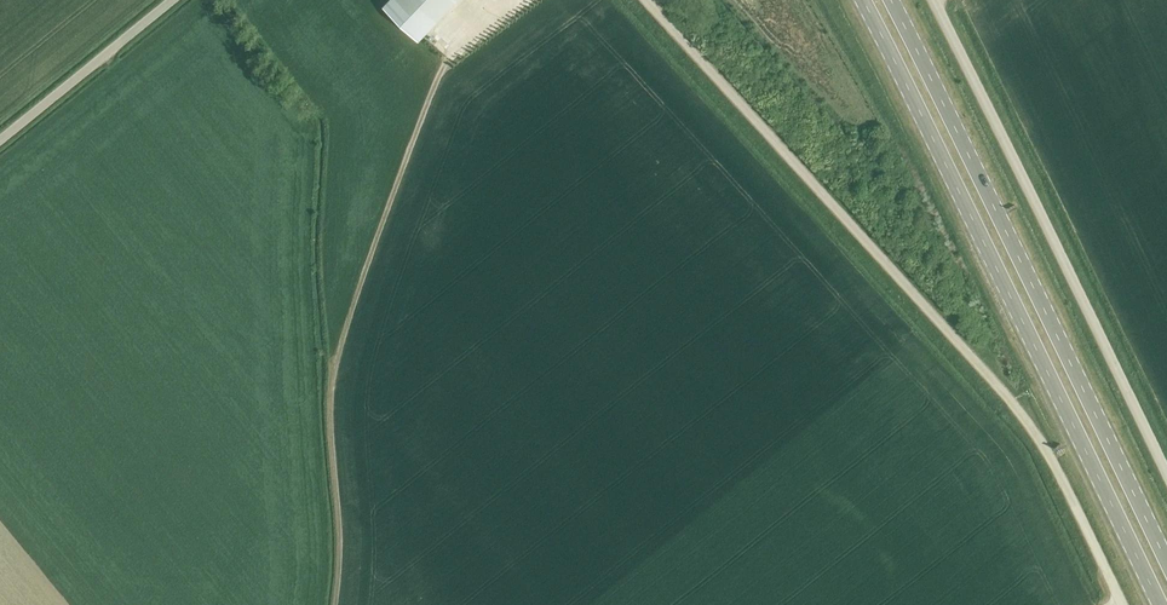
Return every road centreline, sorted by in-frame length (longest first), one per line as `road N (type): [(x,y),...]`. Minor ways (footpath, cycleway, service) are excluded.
road 1 (unclassified): [(1123,604),(1020,412),(646,0)]
road 2 (primary): [(863,0),(1160,604)]
road 3 (primary): [(1166,564),(890,0)]
road 4 (unclassified): [(1166,478),(933,0)]
road 5 (track): [(822,0),(1032,400),(1020,412)]
road 6 (unclassified): [(0,139),(170,0)]

